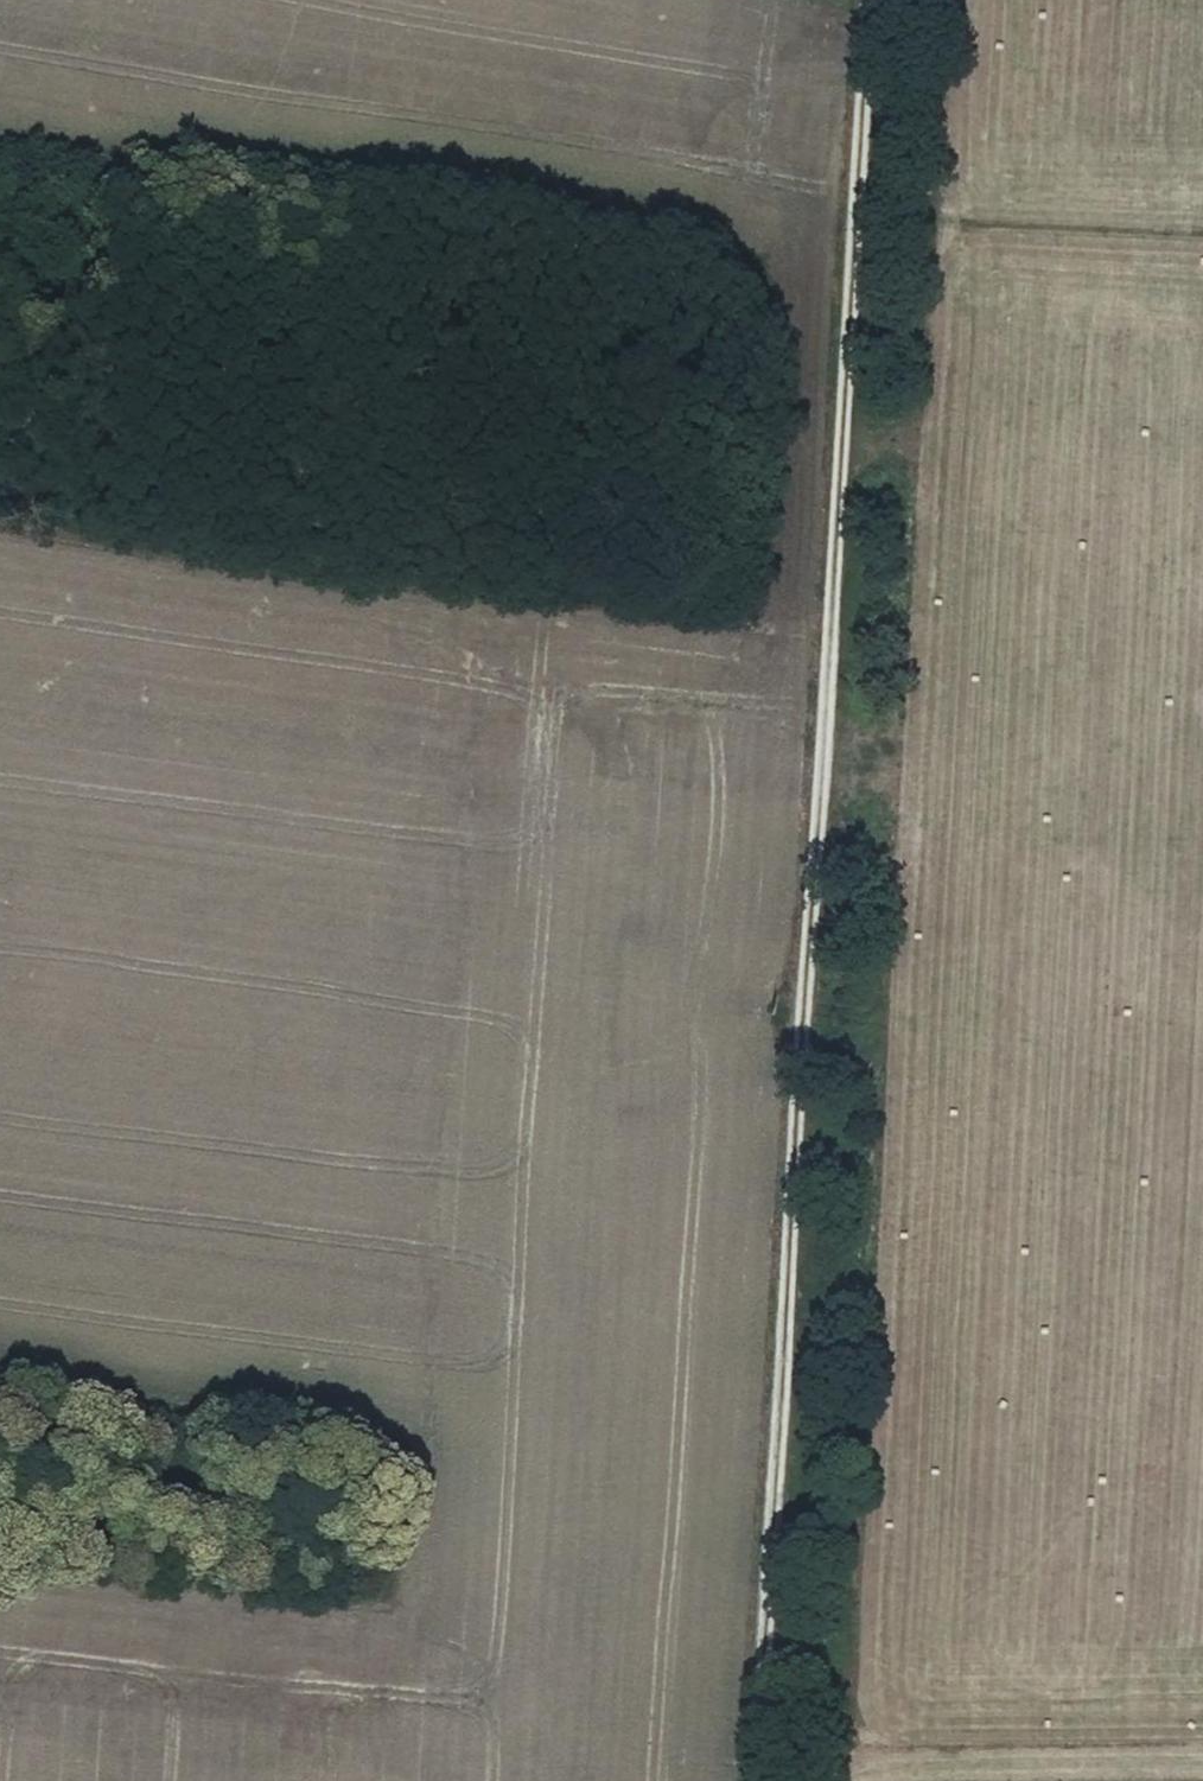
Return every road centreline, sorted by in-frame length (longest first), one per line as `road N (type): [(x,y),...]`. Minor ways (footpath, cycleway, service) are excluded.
road 1 (track): [(872,0),(757,1780)]

